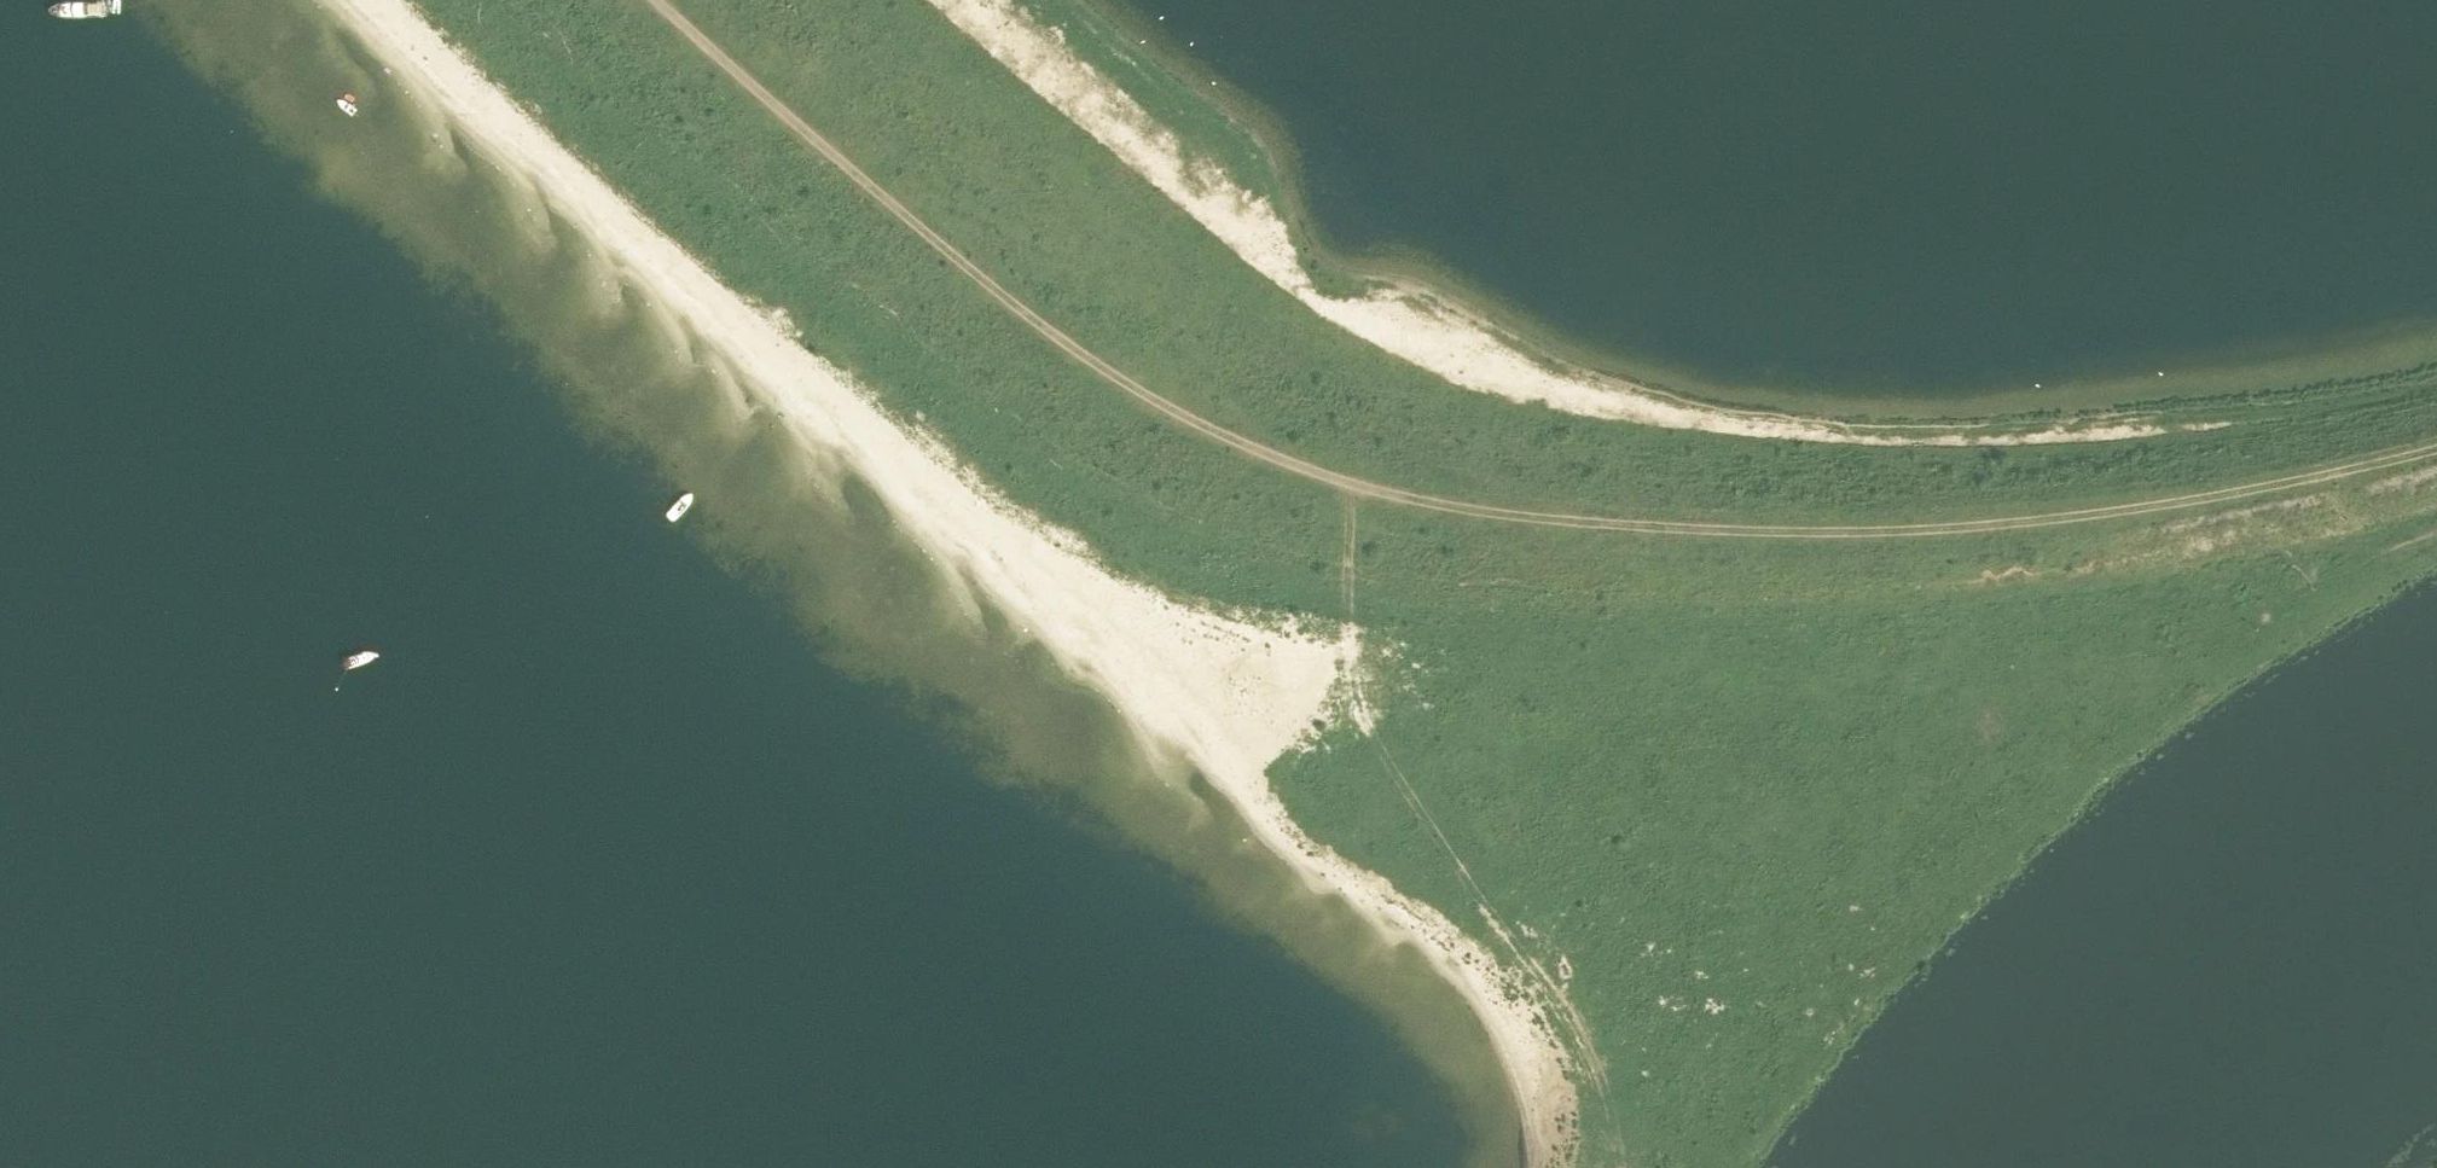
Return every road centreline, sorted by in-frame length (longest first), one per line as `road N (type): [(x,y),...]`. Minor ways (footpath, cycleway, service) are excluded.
road 1 (track): [(651,0),(963,270),(1128,388),(1241,448),(1351,483),(1536,512),(1725,525),(1909,522),(2182,492),(2436,437)]
road 2 (track): [(1351,483),(1344,598),(1355,682),(1375,742),(1461,873),(1556,989),(1616,1114),(1621,1167)]

